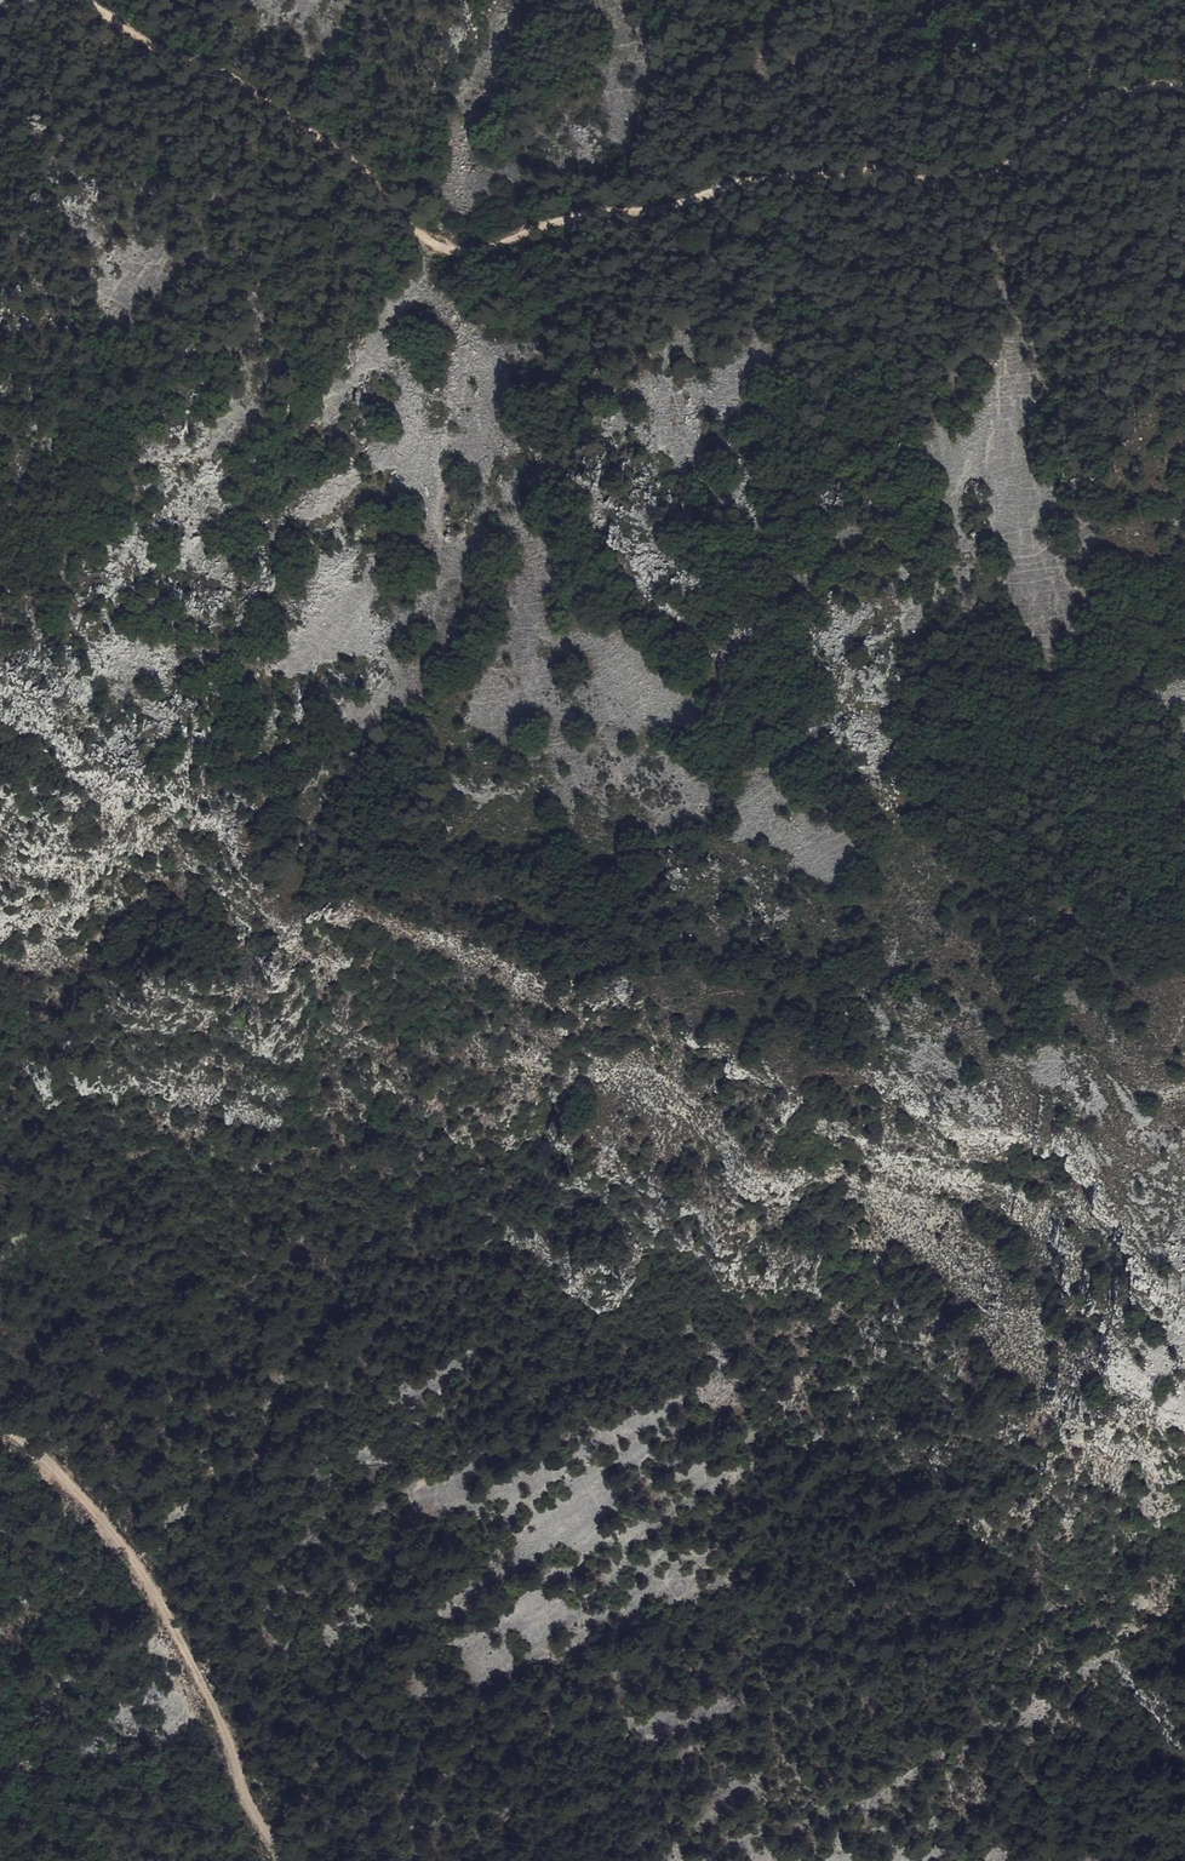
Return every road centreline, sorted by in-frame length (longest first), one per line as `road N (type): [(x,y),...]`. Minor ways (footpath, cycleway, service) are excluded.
road 1 (track): [(66,0),(88,3),(171,54),(219,72),(337,149),(434,245),(466,253),(552,225),(803,174),(952,183),(992,171),(1115,97),(1184,94)]
road 2 (track): [(280,1860),(162,1602),(52,1461),(0,1420)]

